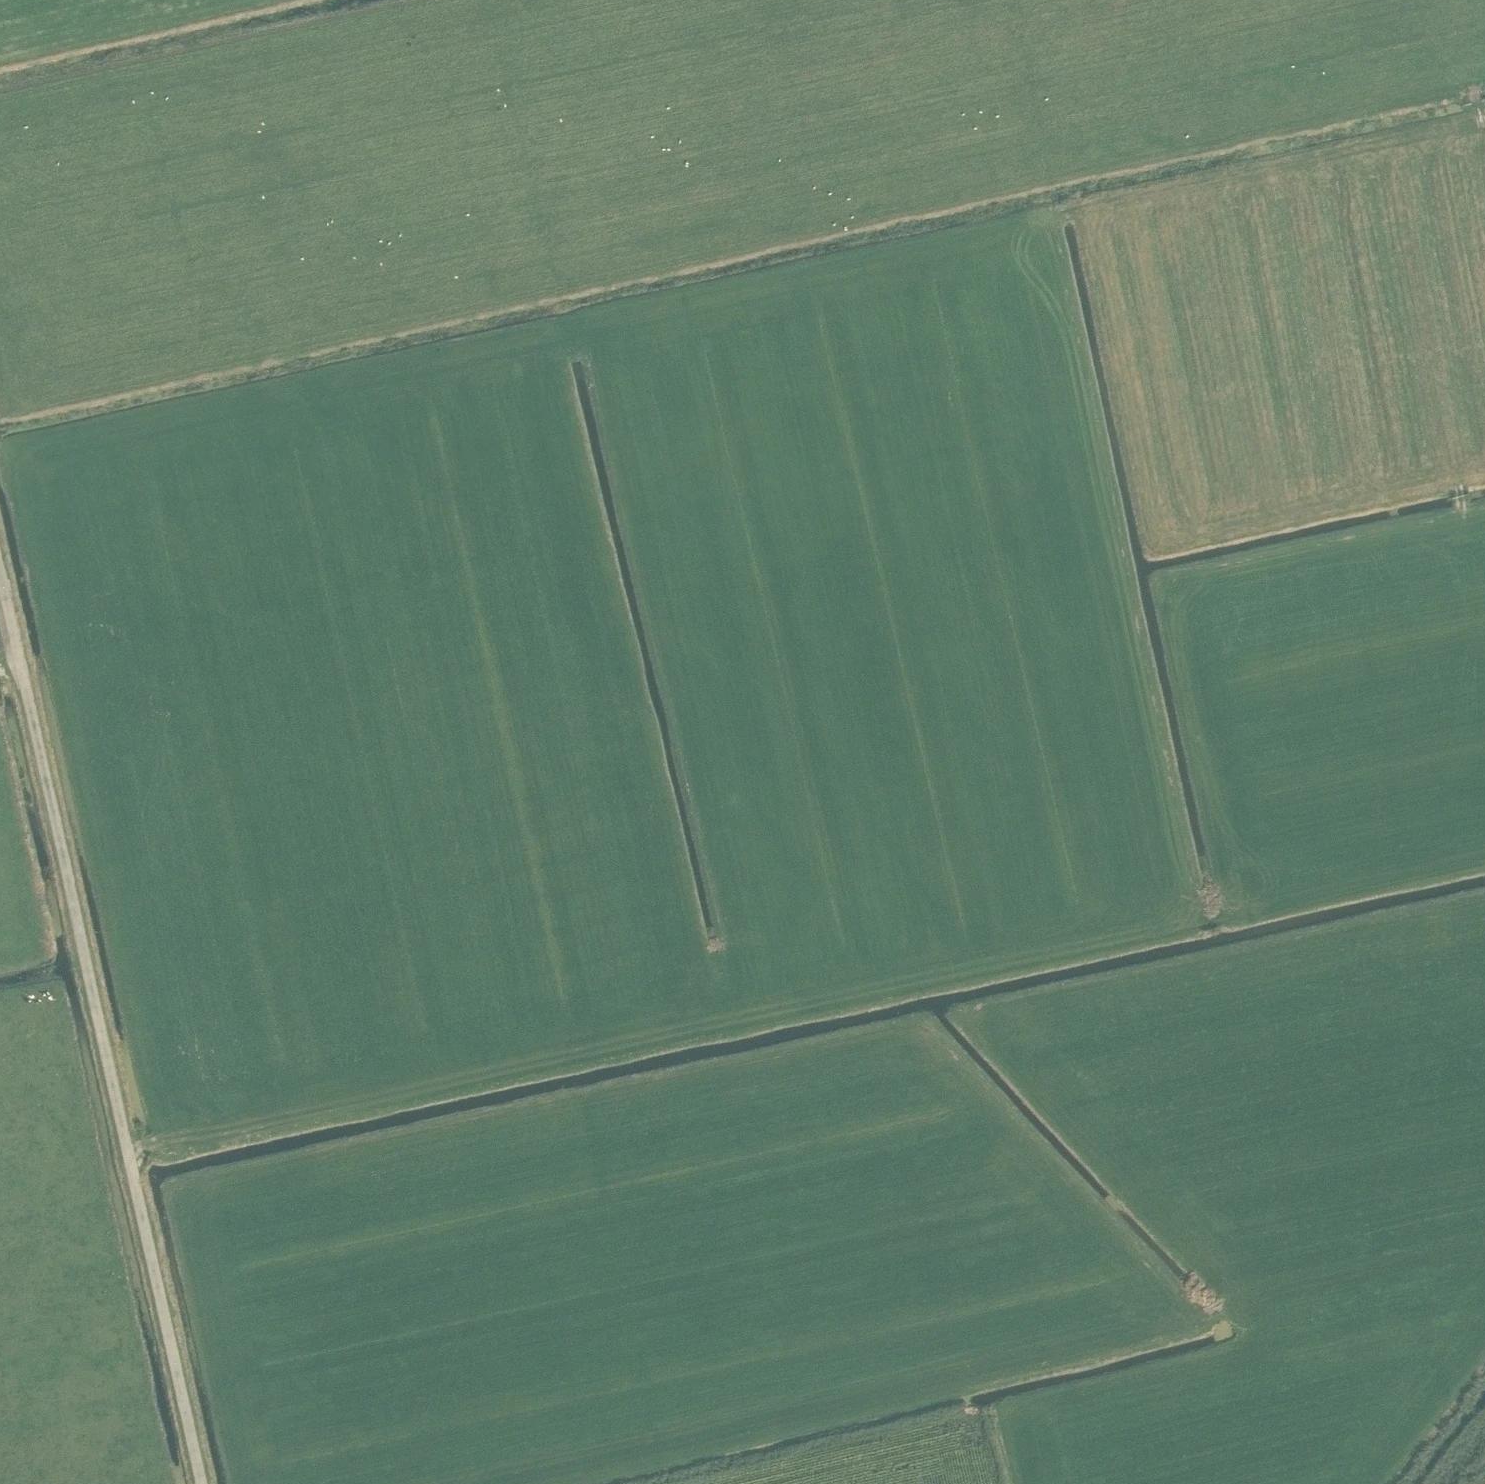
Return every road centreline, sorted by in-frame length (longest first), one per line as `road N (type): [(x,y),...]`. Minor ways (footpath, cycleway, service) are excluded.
road 1 (unclassified): [(201,1483),(0,573)]

